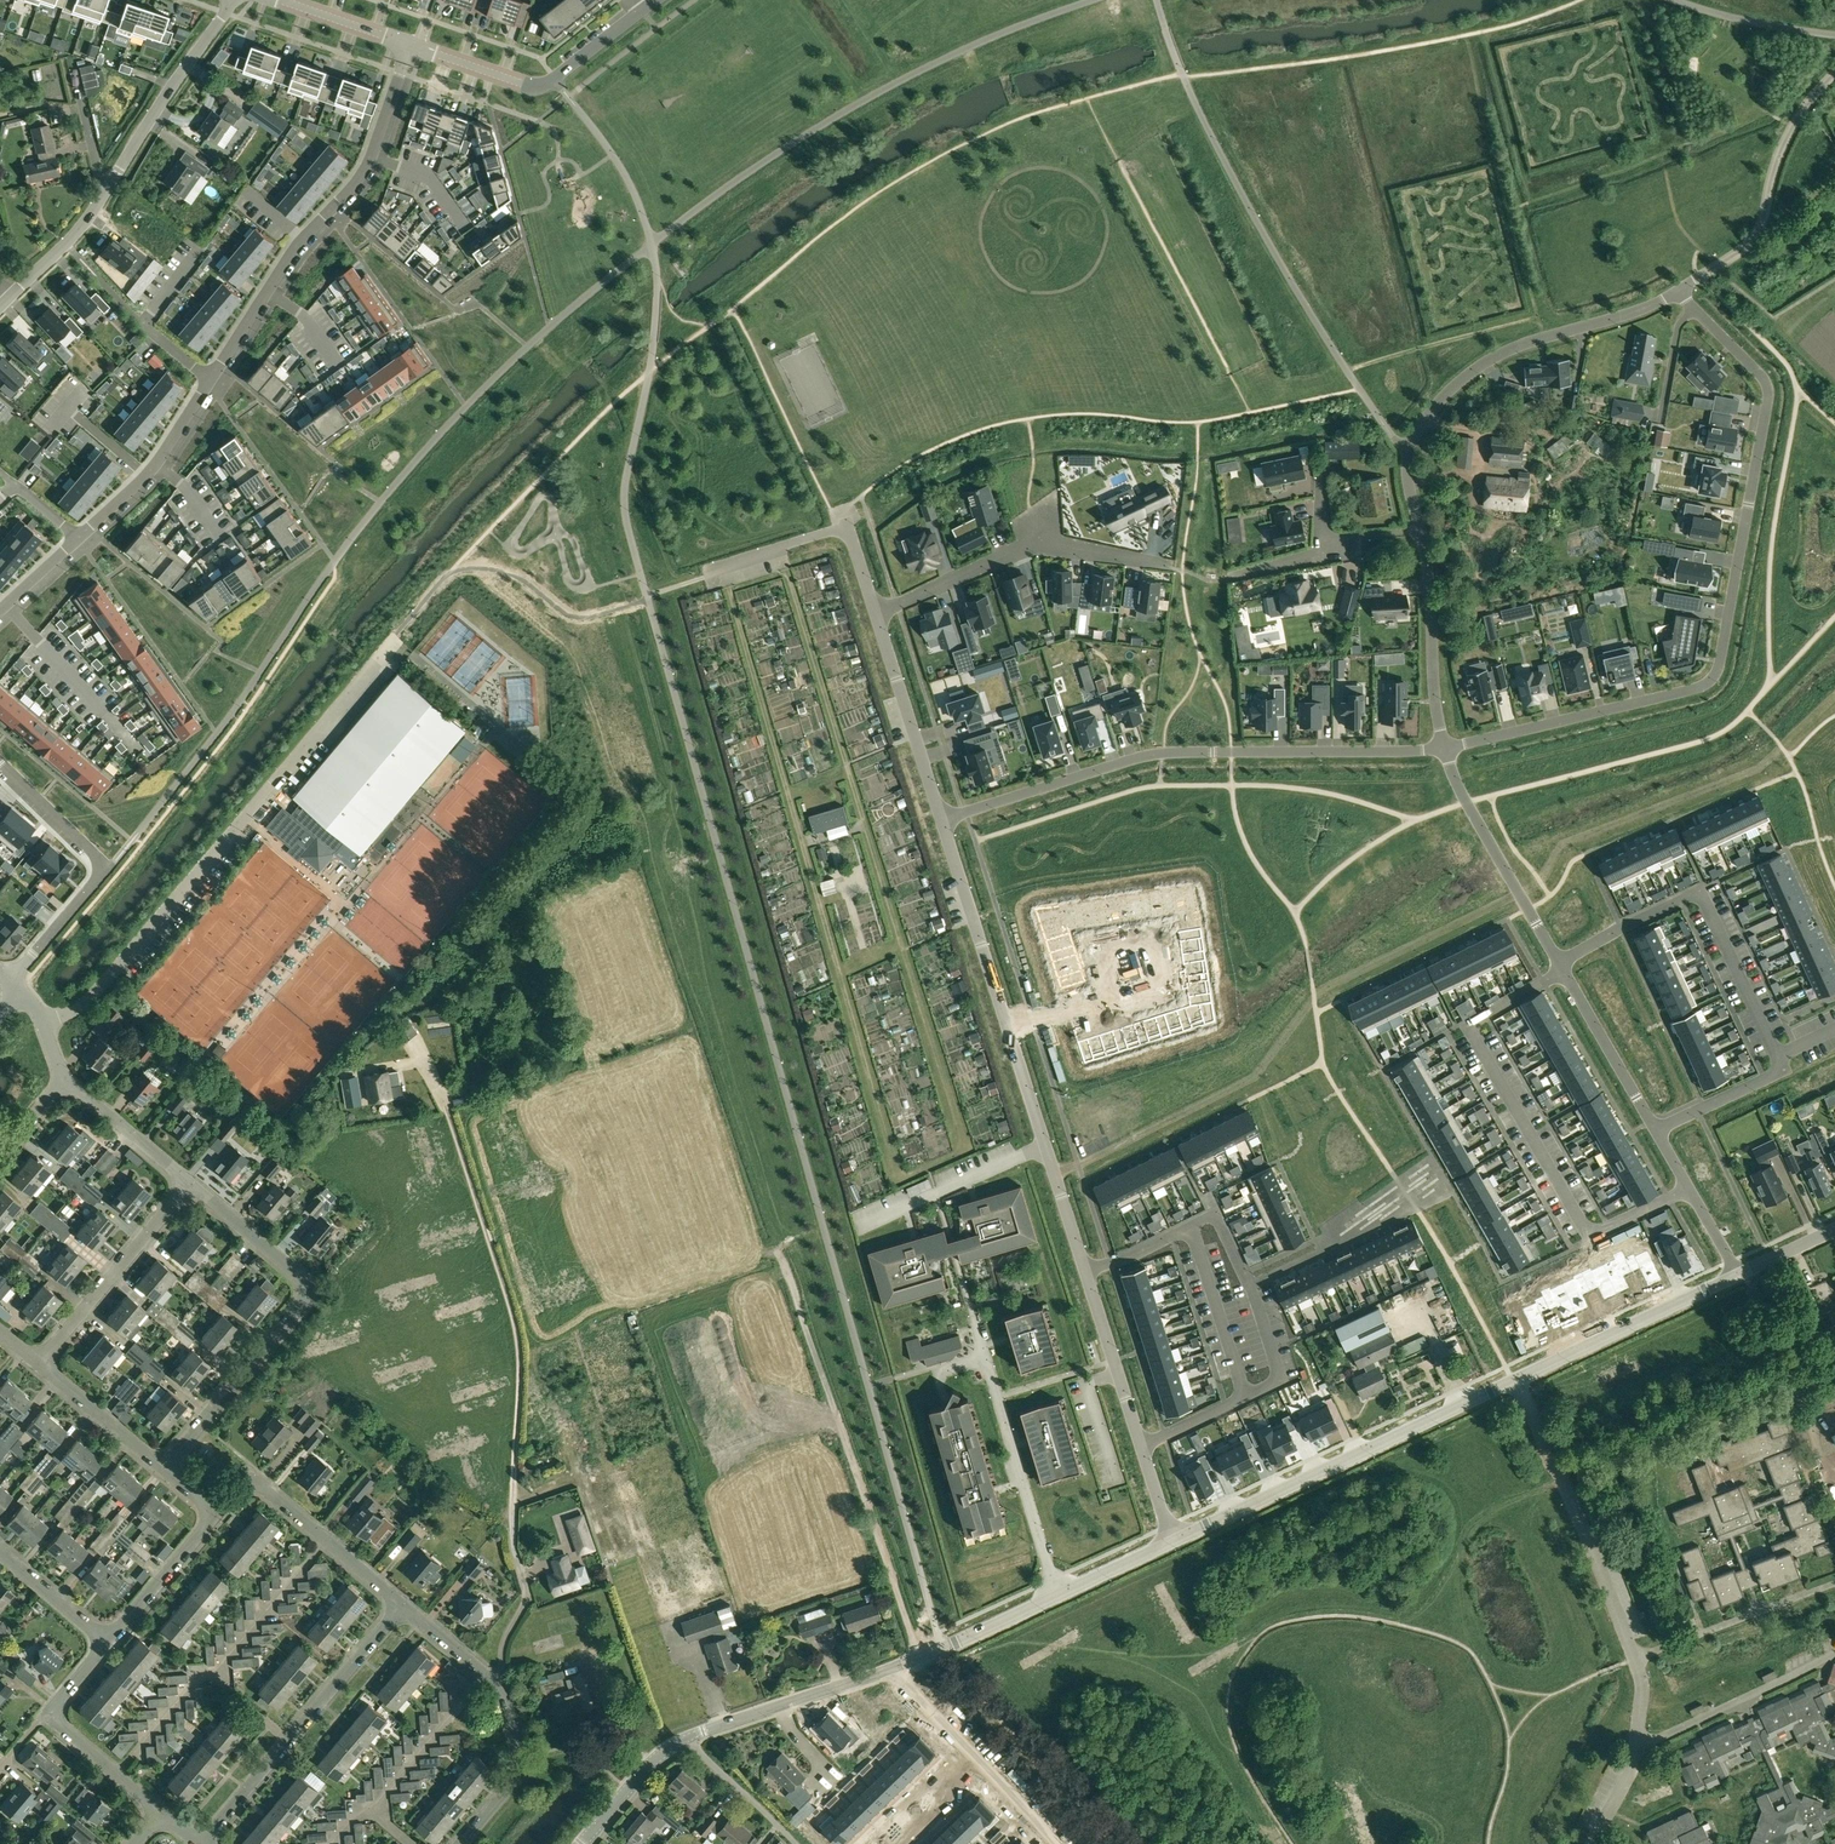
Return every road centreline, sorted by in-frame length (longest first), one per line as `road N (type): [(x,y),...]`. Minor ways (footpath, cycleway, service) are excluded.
road 1 (track): [(723,567),(899,1181),(968,1148),(779,549)]
road 2 (residential): [(1443,747),(1684,691),(1717,671),(1769,390),(1674,292)]
road 3 (tertiary): [(1171,1540),(1741,1273)]
road 4 (track): [(919,1658),(781,1256),(769,1254),(634,1304)]
road 5 (residential): [(43,1024),(93,994),(395,635)]
road 6 (residential): [(941,820),(1164,752),(1443,747)]
road 7 (residential): [(1085,1269),(941,820)]
road 8 (residential): [(1561,971),(1468,1026),(1578,1217),(1589,1235),(1689,1189)]
road 9 (track): [(515,1484),(516,1326),(442,1088)]
road 10 (unclassified): [(1422,531),(1410,451),(1443,395),(1495,356),(1674,292)]
road 11 (residential): [(212,378),(302,237),(364,168),(411,44)]
road 12 (residential): [(160,1469),(301,1301),(304,1286),(188,1183)]
road 13 (tertiary): [(581,1843),(673,1745),(892,1668)]
road 14 (residential): [(1775,1054),(1700,894),(1555,961)]
road 15 (residential): [(200,1843),(403,1605)]
road 16 (residential): [(10,982),(106,869),(0,768)]
road 17 (unclassified): [(1674,292),(1758,237),(1779,151),(1834,74)]
road 18 (residential): [(1056,1594),(983,1351)]
road 19 (residential): [(403,1605),(249,1476),(218,1513)]
road 20 (residential): [(892,1668),(1062,1843)]
road 21 (unclassified): [(1555,961),(1443,747)]
road 22 (residential): [(37,1368),(188,1183)]
road 23 (residential): [(104,195),(234,0)]
road 24 (residential): [(1249,1285),(1454,1190)]
road 25 (unclassified): [(1443,747),(1422,531)]
road 26 (residential): [(941,820),(876,614)]
road 27 (residential): [(494,1682),(529,1597),(512,1547),(515,1484)]
road 28 (residential): [(80,536),(155,464),(212,378)]
road 29 (residential): [(461,1843),(520,1769),(507,1702),(494,1682)]
road 30 (residential): [(1140,1443),(1085,1269)]
road 31 (tertiary): [(892,1668),(1056,1594)]
road 32 (unclassified): [(1653,1125),(1561,971)]
road 33 (residential): [(876,614),(1039,543)]
road 34 (residential): [(108,1641),(218,1513)]
road 35 (residential): [(188,1183),(63,1081)]
road 36 (residential): [(525,85),(555,79),(659,0)]
road 37 (residential): [(160,1469),(37,1368)]
road 38 (residential): [(1653,1125),(1782,1069),(1775,1054)]
road 39 (residential): [(848,527),(703,578)]
road 40 (residential): [(0,306),(104,195)]
road 41 (residential): [(161,1813),(45,1715)]
road 42 (residential): [(104,195),(69,56)]
road 43 (residential): [(108,1641),(0,1551)]
road 44 (residential): [(1249,1285),(1279,1381),(1246,1397)]
road 45 (unclassified): [(411,44),(281,0)]
road 46 (residential): [(1039,543),(1168,563)]
road 47 (tertiary): [(1056,1594),(1171,1540)]
road 48 (unclassified): [(525,85),(411,44)]

